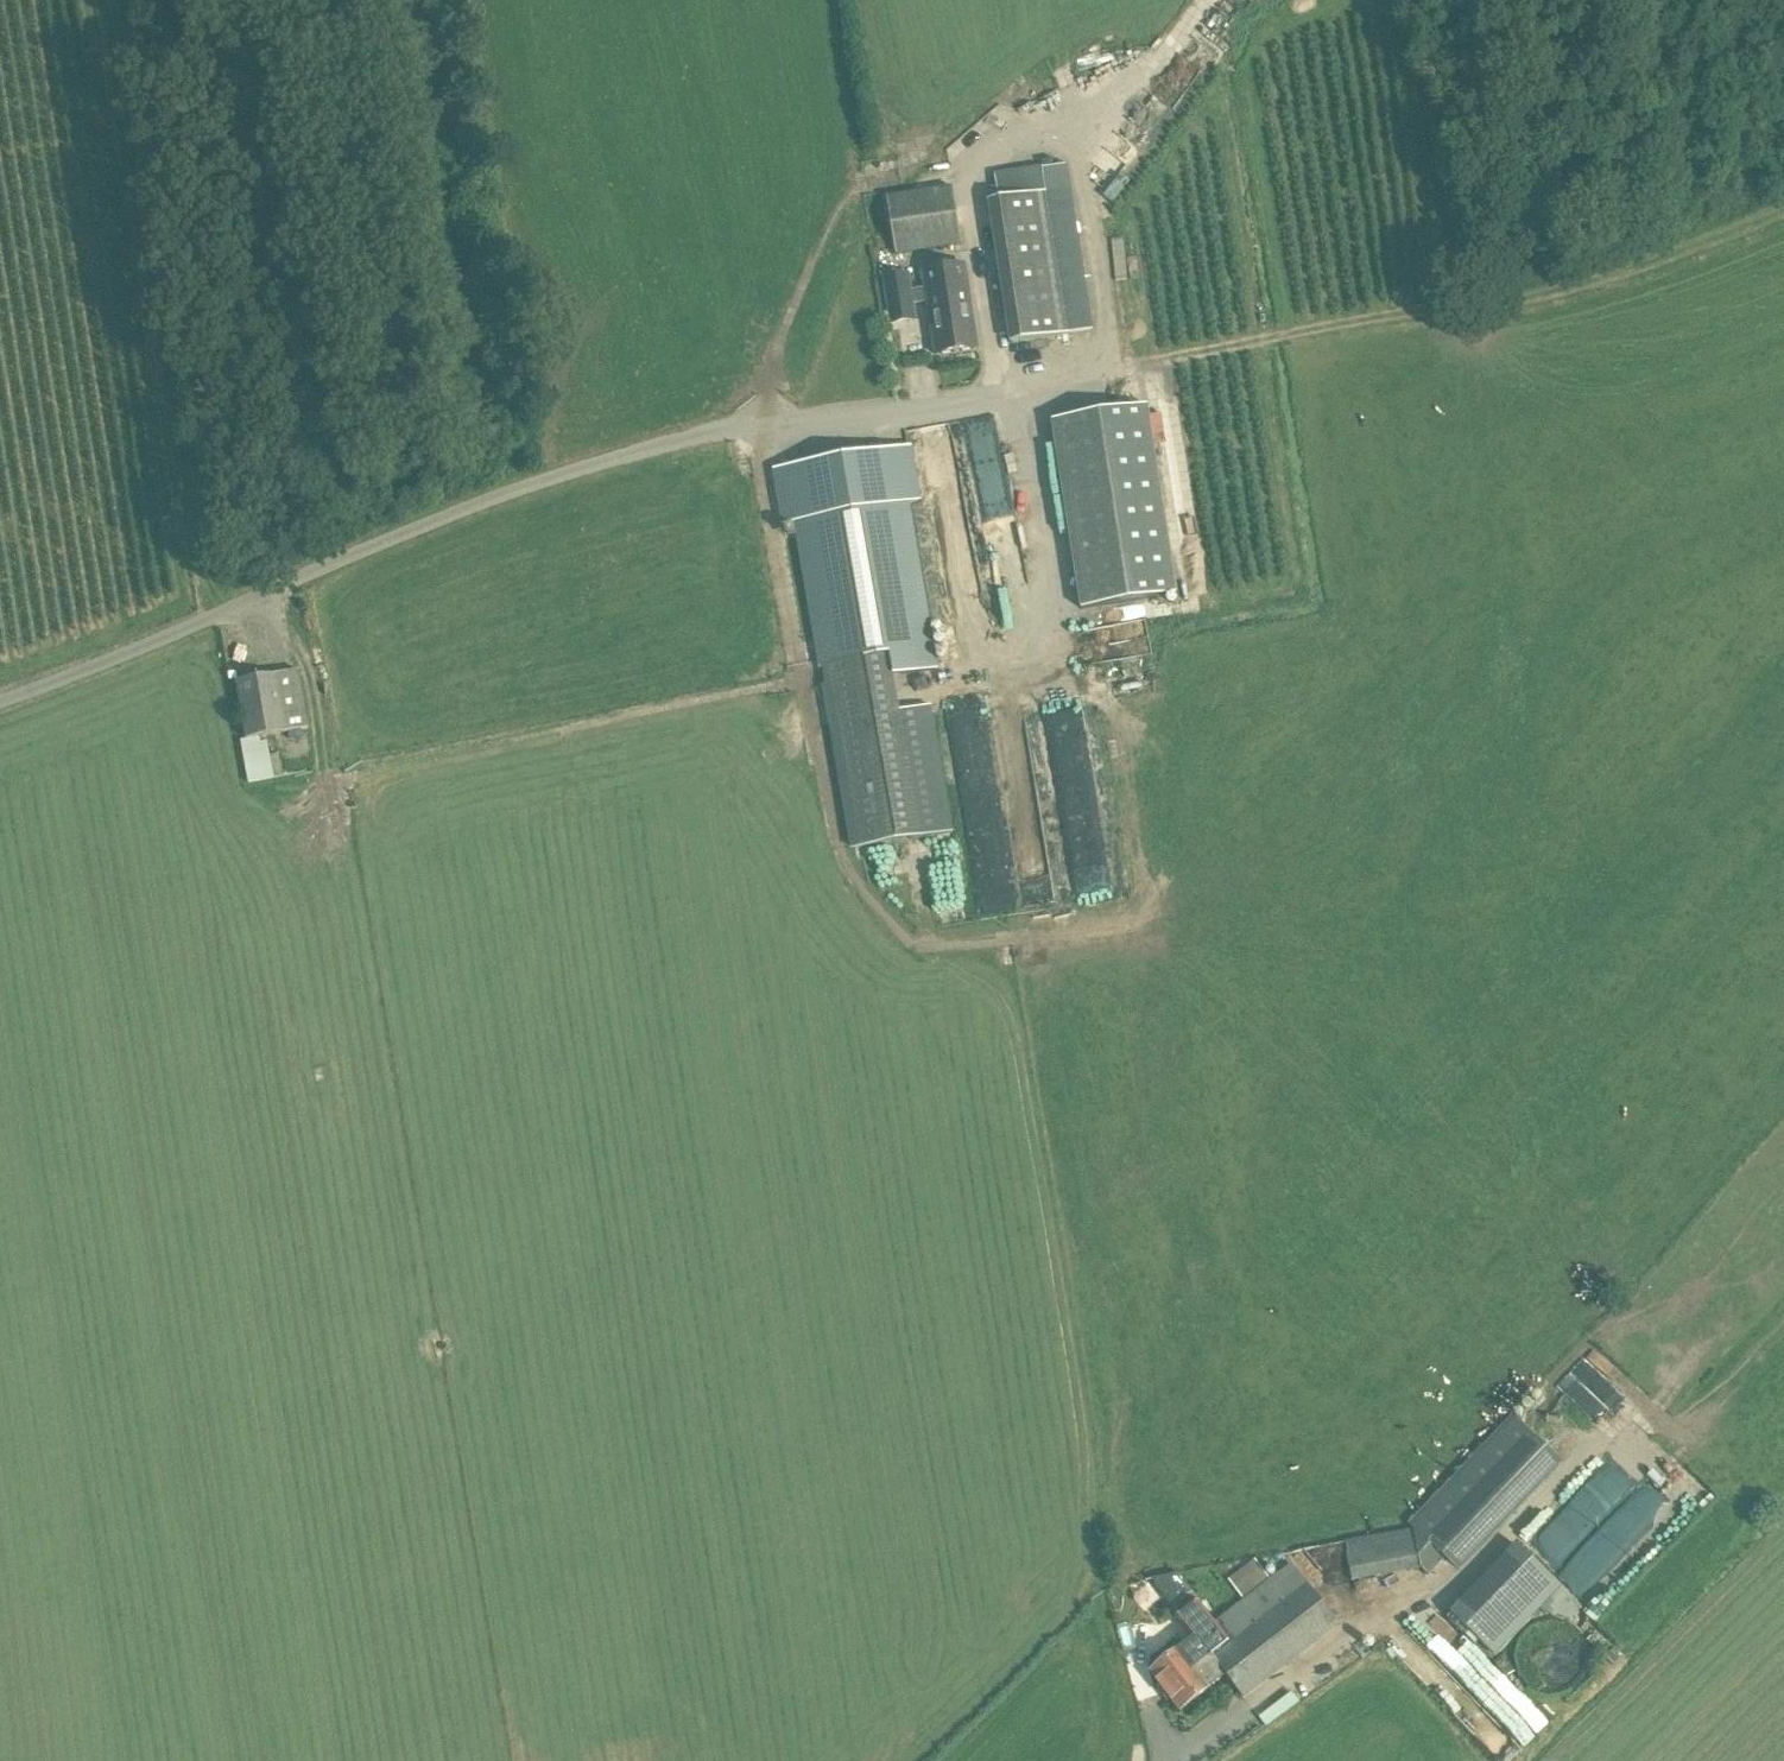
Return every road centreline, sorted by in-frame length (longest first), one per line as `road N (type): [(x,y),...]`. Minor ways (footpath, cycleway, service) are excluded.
road 1 (track): [(1138,1760),(1093,1564),(1085,1441),(1012,1018),(991,989),(914,945),(851,876),(833,836),(755,426)]
road 2 (track): [(1113,369),(1588,279),(1783,207)]
road 3 (track): [(1690,245),(1642,0)]

